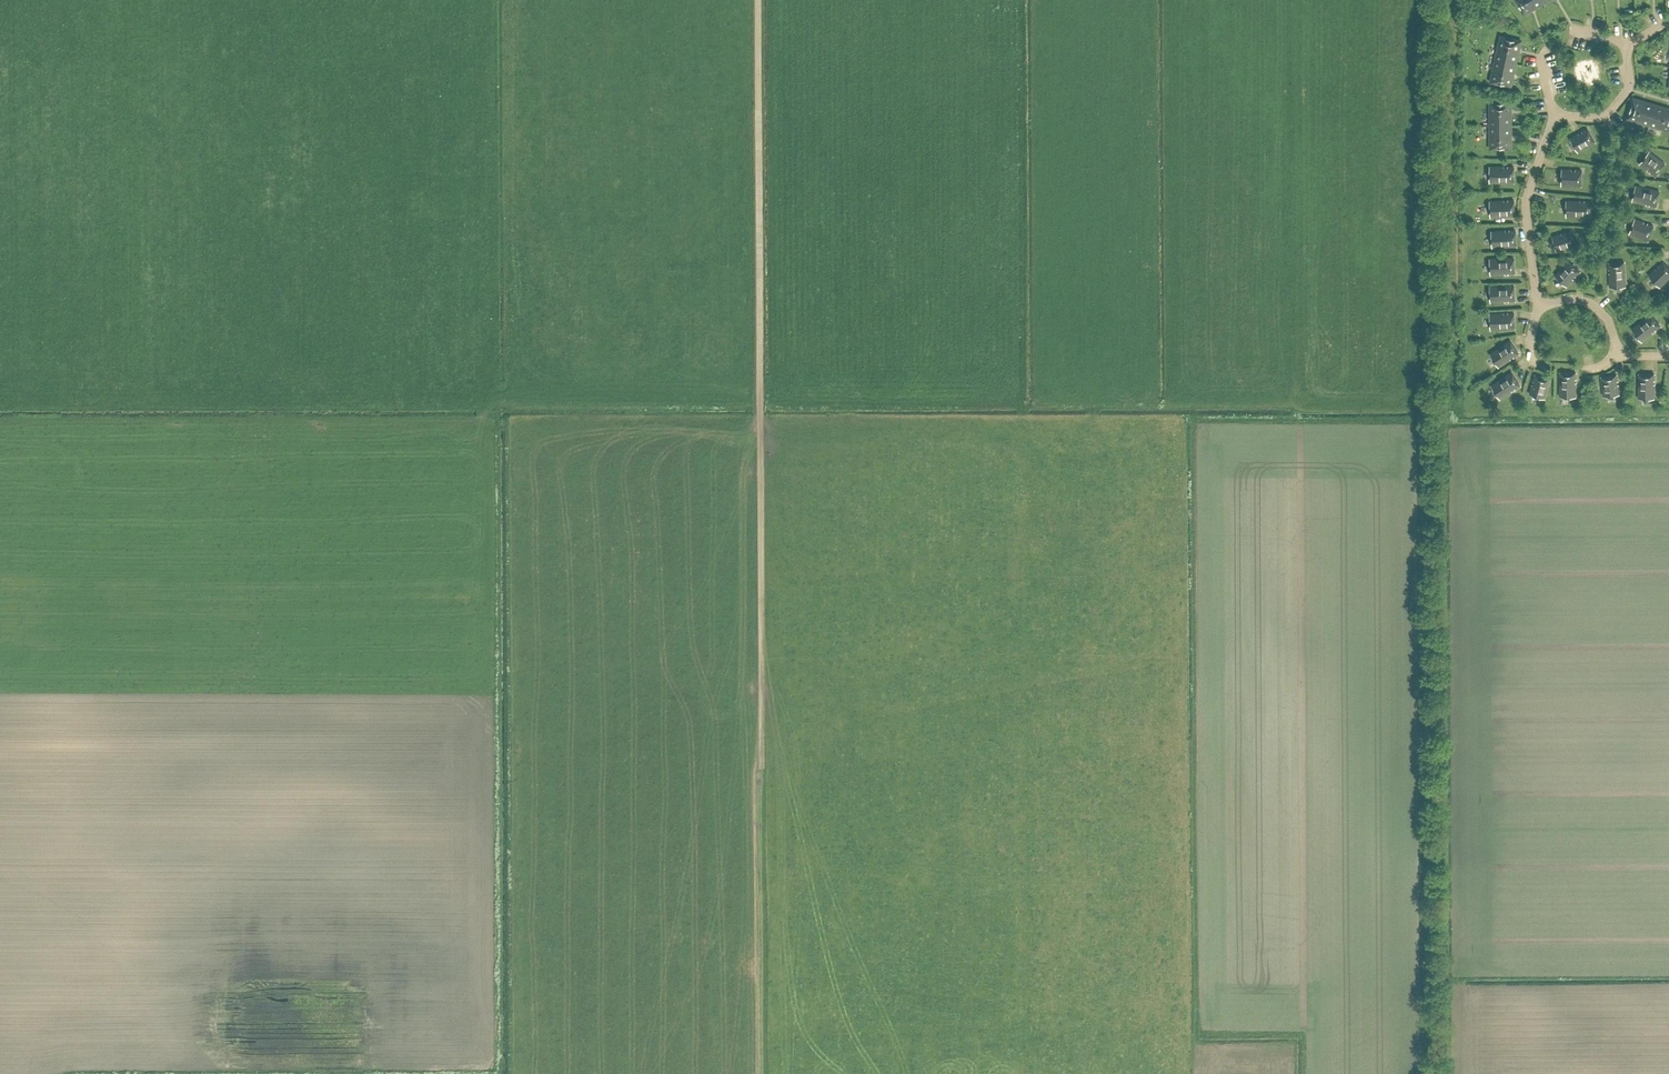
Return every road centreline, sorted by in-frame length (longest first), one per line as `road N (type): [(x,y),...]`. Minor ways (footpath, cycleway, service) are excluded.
road 1 (track): [(762,765),(758,0)]

